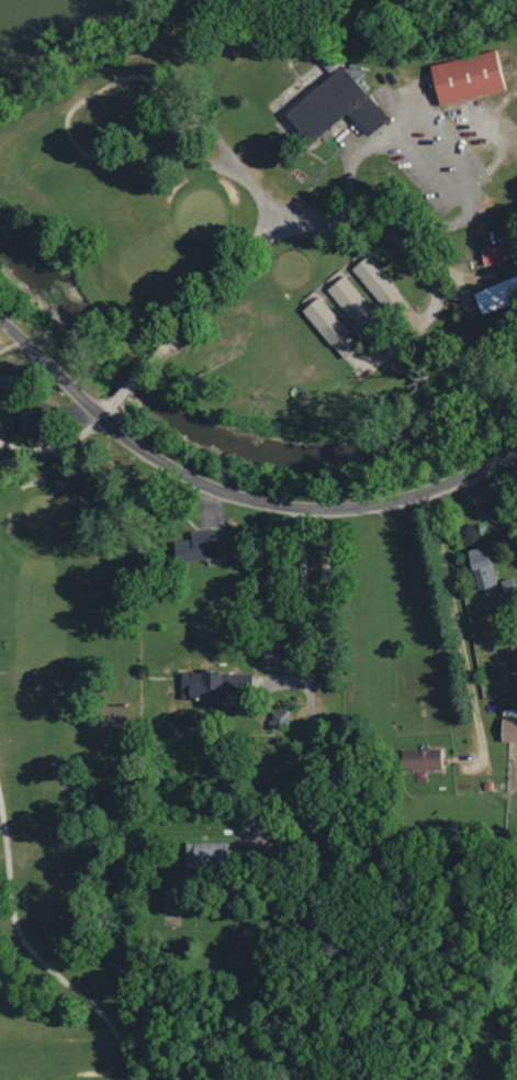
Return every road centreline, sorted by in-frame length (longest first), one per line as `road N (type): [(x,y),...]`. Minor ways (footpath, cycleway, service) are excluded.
road 1 (residential): [(0,321),(131,443),(205,486),(295,512),(362,510),(456,488),(516,461)]
road 2 (residential): [(0,444),(58,447),(137,394),(200,304),(269,229)]
road 3 (residential): [(305,512),(299,805)]

